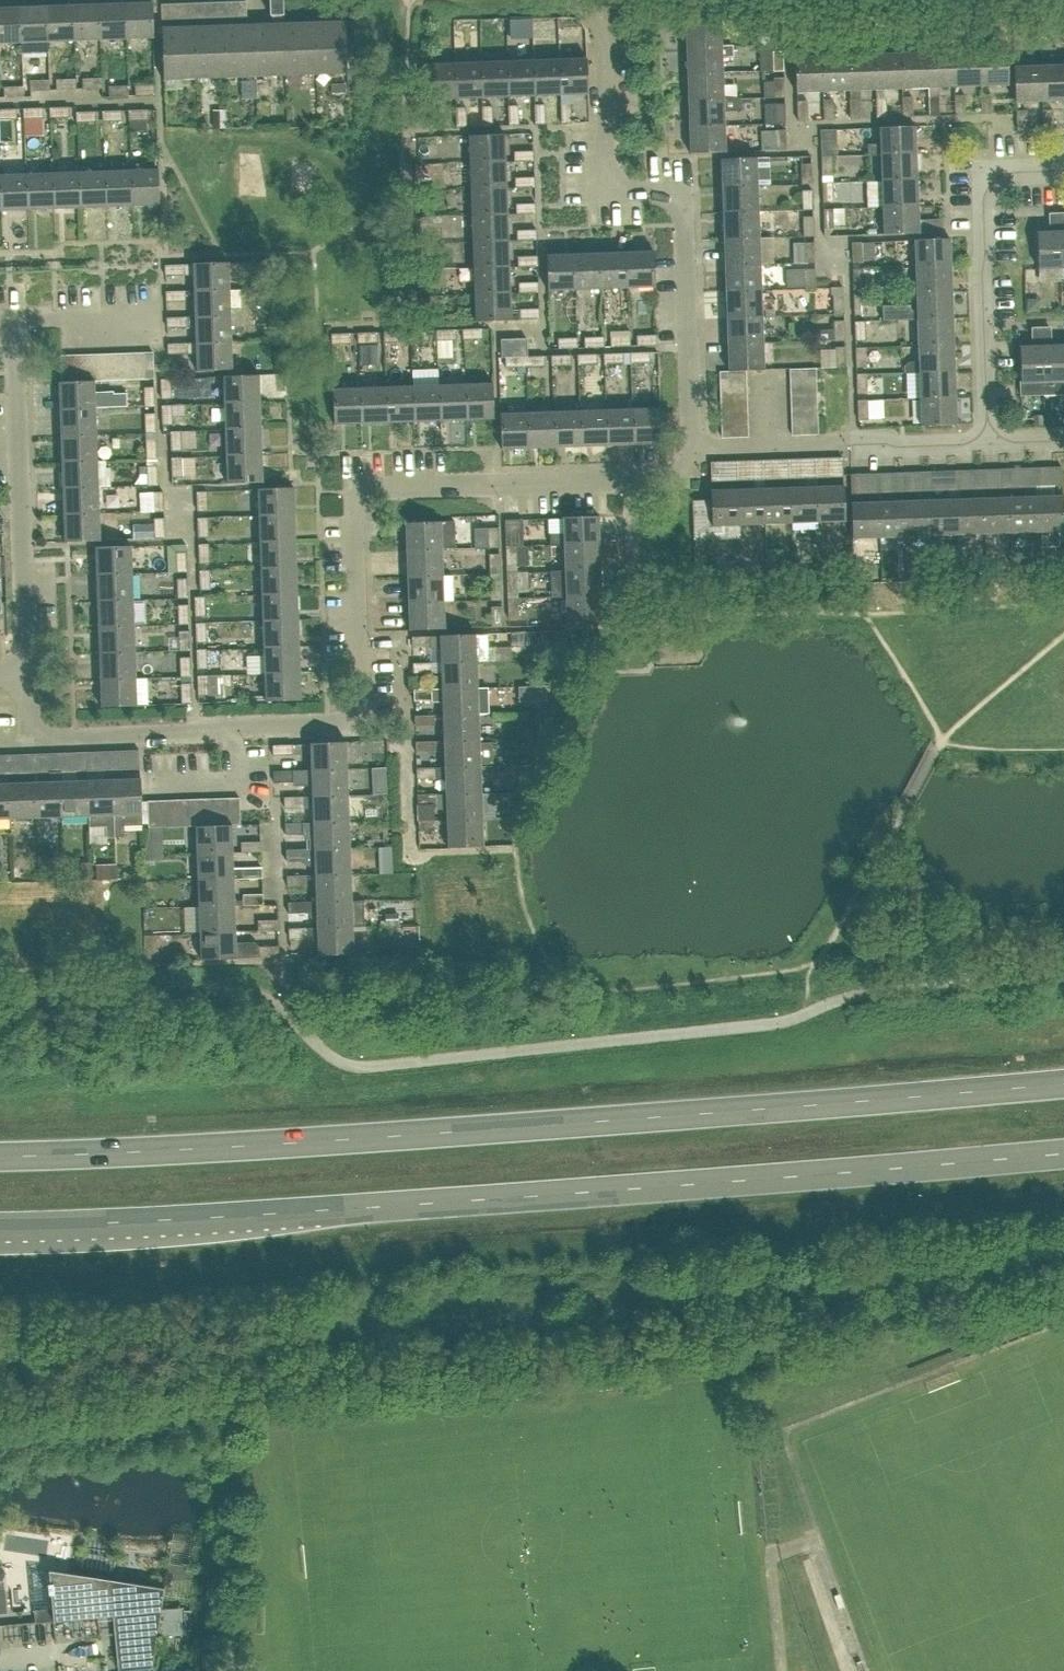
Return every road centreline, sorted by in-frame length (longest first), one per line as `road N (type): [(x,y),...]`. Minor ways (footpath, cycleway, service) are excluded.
road 1 (primary): [(0,1226),(317,1211),(1063,1152)]
road 2 (primary): [(1063,1084),(0,1156)]
road 3 (residential): [(29,676),(37,730),(57,738),(334,726),(351,718),(359,699),(352,519),(360,499),(377,488),(673,479),(693,451)]
road 4 (residential): [(693,451),(684,215),(671,192),(631,193),(609,172),(601,29),(580,0)]
road 5 (residential): [(29,676),(16,325)]
road 6 (residential): [(989,441),(982,198),(1002,175),(1063,173)]
road 7 (residential): [(693,451),(989,441)]
road 8 (residential): [(16,325),(152,321)]

